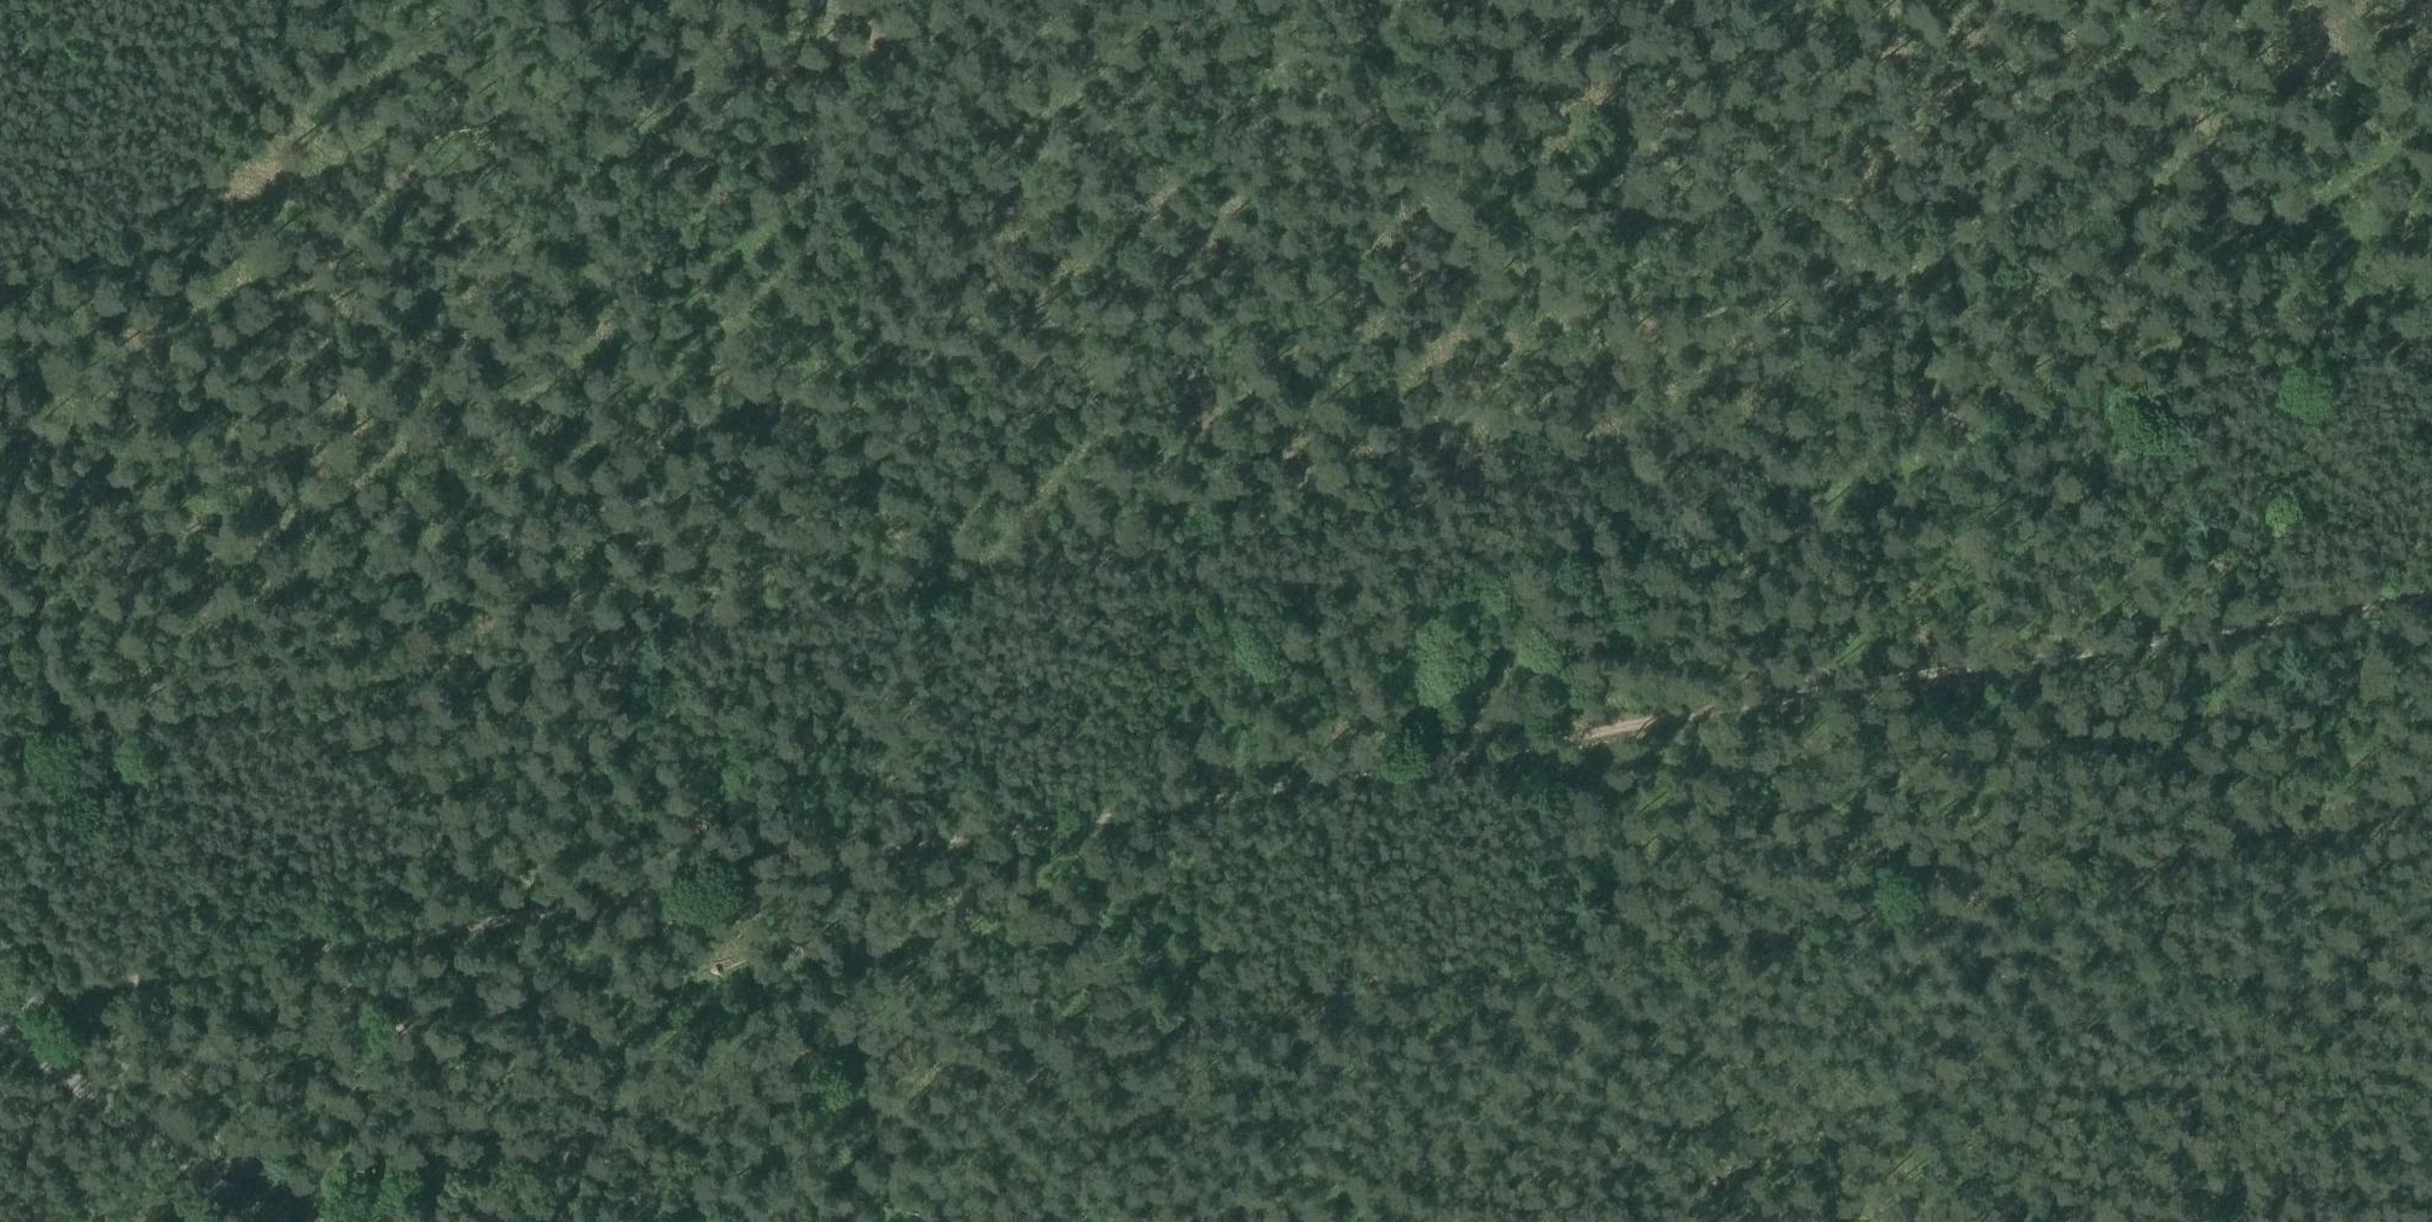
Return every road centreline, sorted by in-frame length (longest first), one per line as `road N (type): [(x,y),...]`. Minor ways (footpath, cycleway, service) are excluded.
road 1 (track): [(353,940),(2431,596)]
road 2 (track): [(276,1221),(0,1031)]
road 3 (track): [(90,987),(353,940)]

